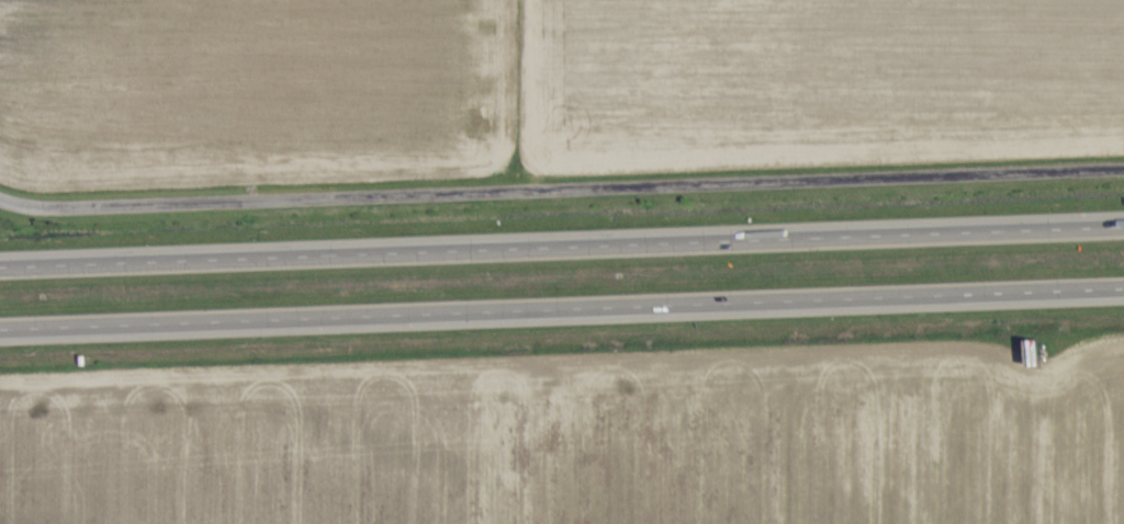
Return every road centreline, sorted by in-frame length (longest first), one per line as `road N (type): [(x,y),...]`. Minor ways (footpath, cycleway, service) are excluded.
road 1 (residential): [(0,197),(34,213),(1123,176)]
road 2 (motorway): [(0,338),(1123,300)]
road 3 (motorway): [(1123,231),(0,268)]

